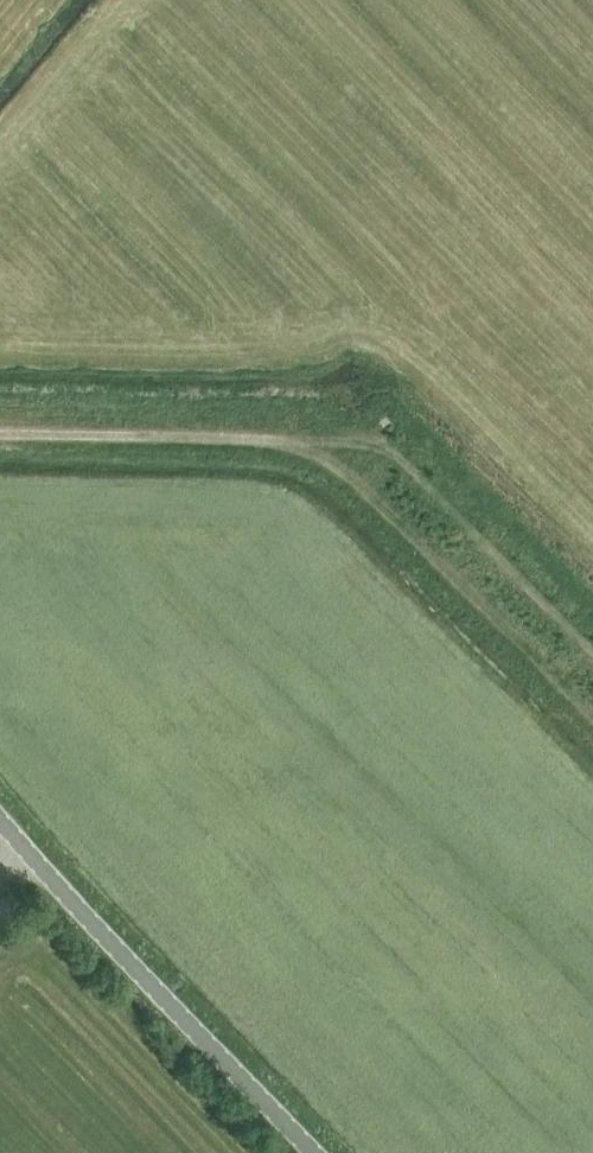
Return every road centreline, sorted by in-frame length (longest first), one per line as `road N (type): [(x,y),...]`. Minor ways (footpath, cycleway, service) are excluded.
road 1 (track): [(0,434),(291,448),(369,497),(592,717)]
road 2 (unclassified): [(311,1152),(0,822)]

